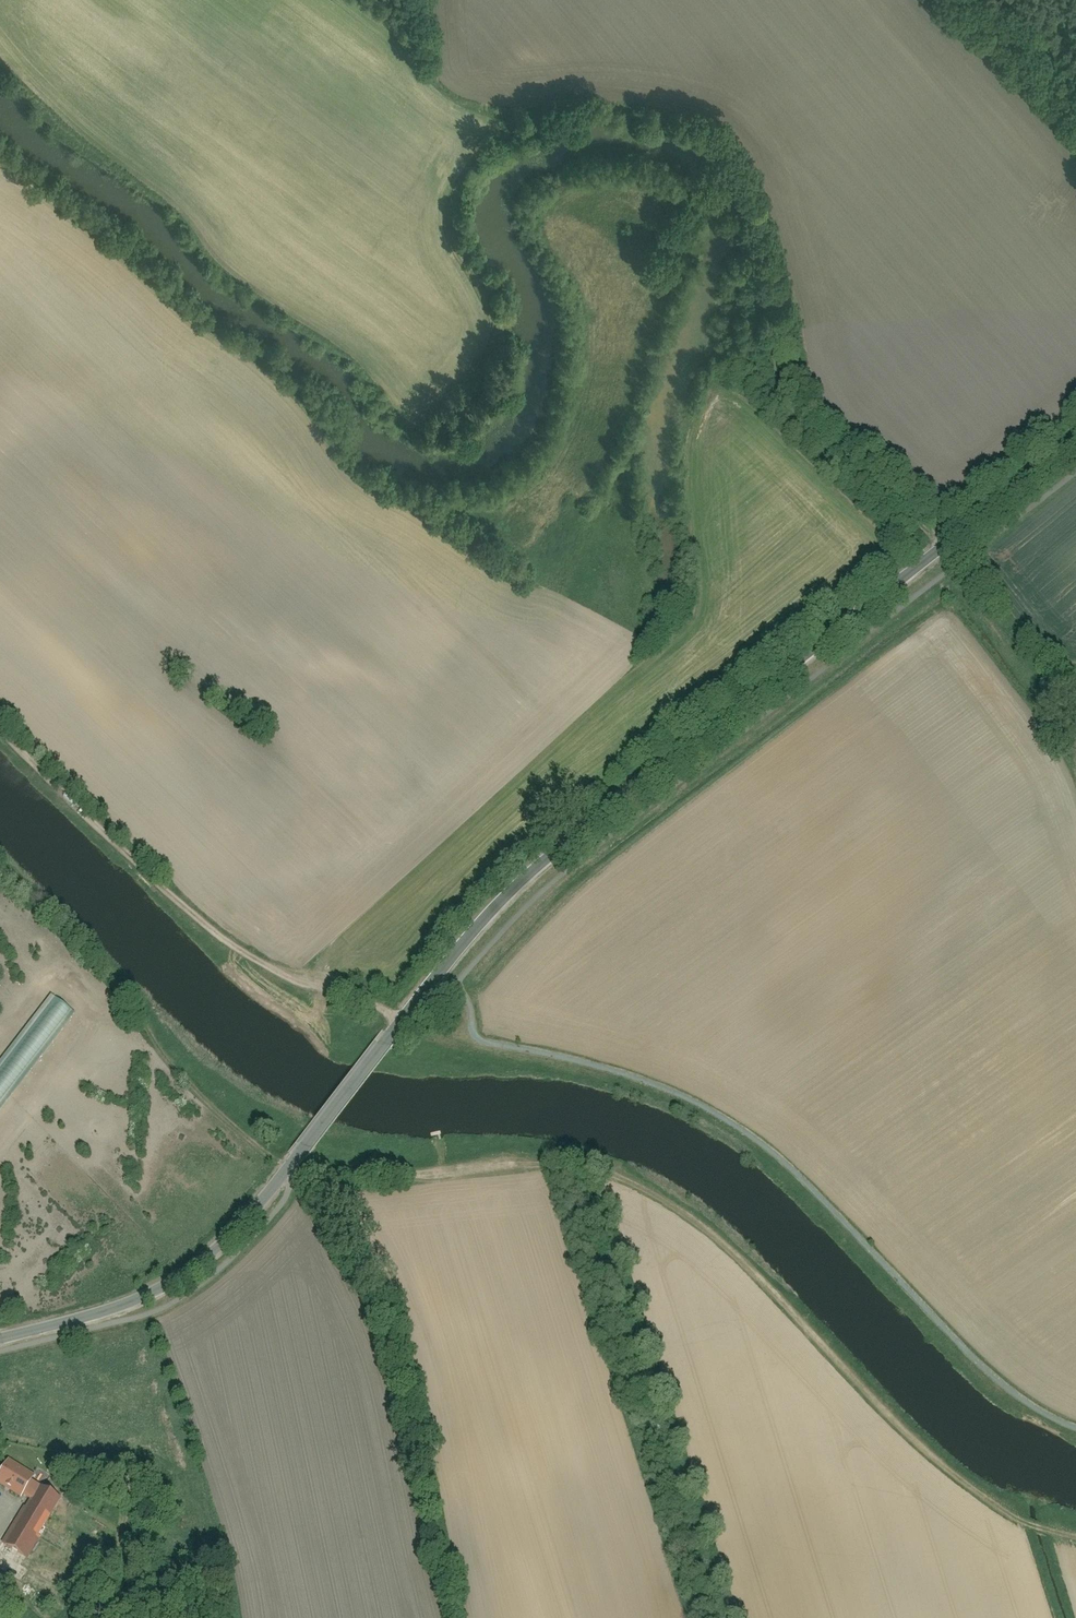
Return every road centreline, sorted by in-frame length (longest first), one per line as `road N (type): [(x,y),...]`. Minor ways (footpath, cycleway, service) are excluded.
road 1 (tertiary): [(379,1047),(512,892),(883,588),(1075,443)]
road 2 (tertiary): [(379,1047),(291,1169),(217,1250),(144,1298),(0,1340)]

